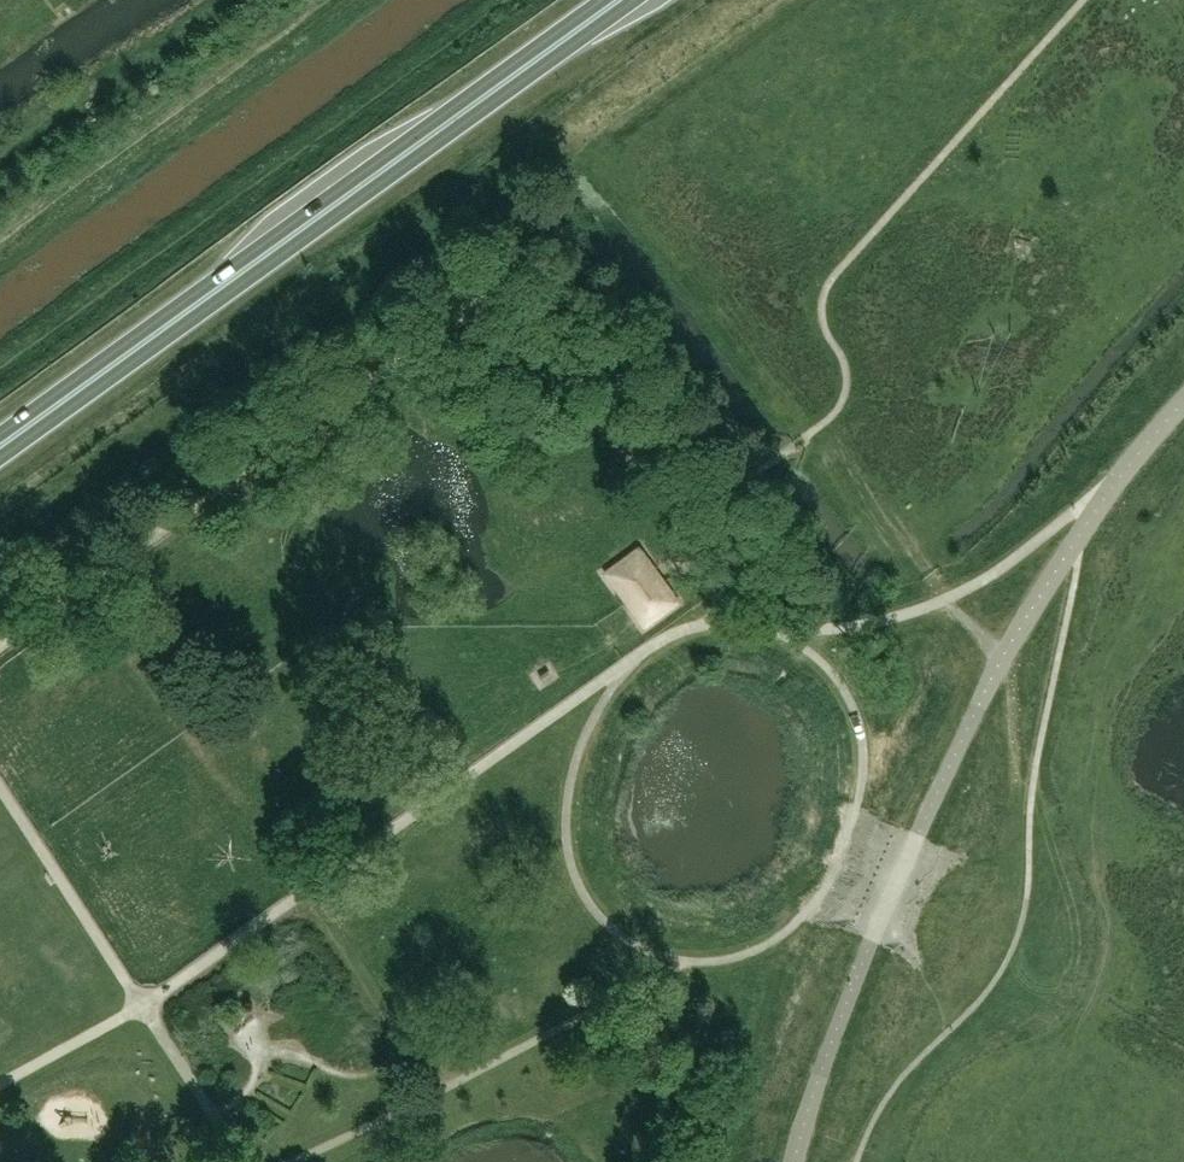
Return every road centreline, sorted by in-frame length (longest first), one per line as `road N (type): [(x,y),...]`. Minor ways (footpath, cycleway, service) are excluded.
road 1 (trunk): [(0,446),(619,0)]

